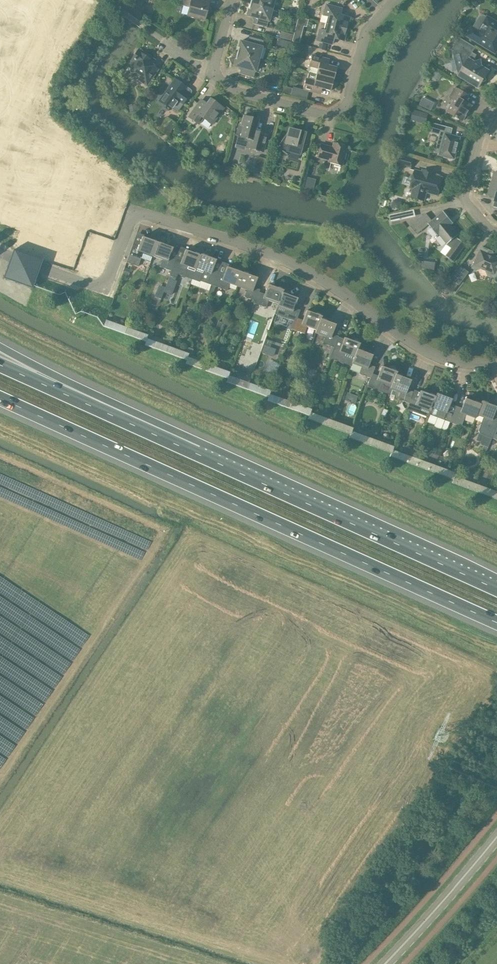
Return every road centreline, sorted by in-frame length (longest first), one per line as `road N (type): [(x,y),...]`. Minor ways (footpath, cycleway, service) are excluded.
road 1 (motorway): [(0,400),(496,624)]
road 2 (residential): [(137,215),(279,257),(438,357),(496,360)]
road 3 (motorway): [(496,590),(203,458)]
road 4 (residential): [(395,0),(368,31),(348,98),(331,115),(241,93),(212,74)]
road 5 (motorway): [(203,458),(0,347)]
road 6 (motorway): [(203,458),(0,366)]
road 7 (unclassified): [(0,253),(99,285),(137,215)]
road 8 (tertiary): [(496,836),(384,963)]

